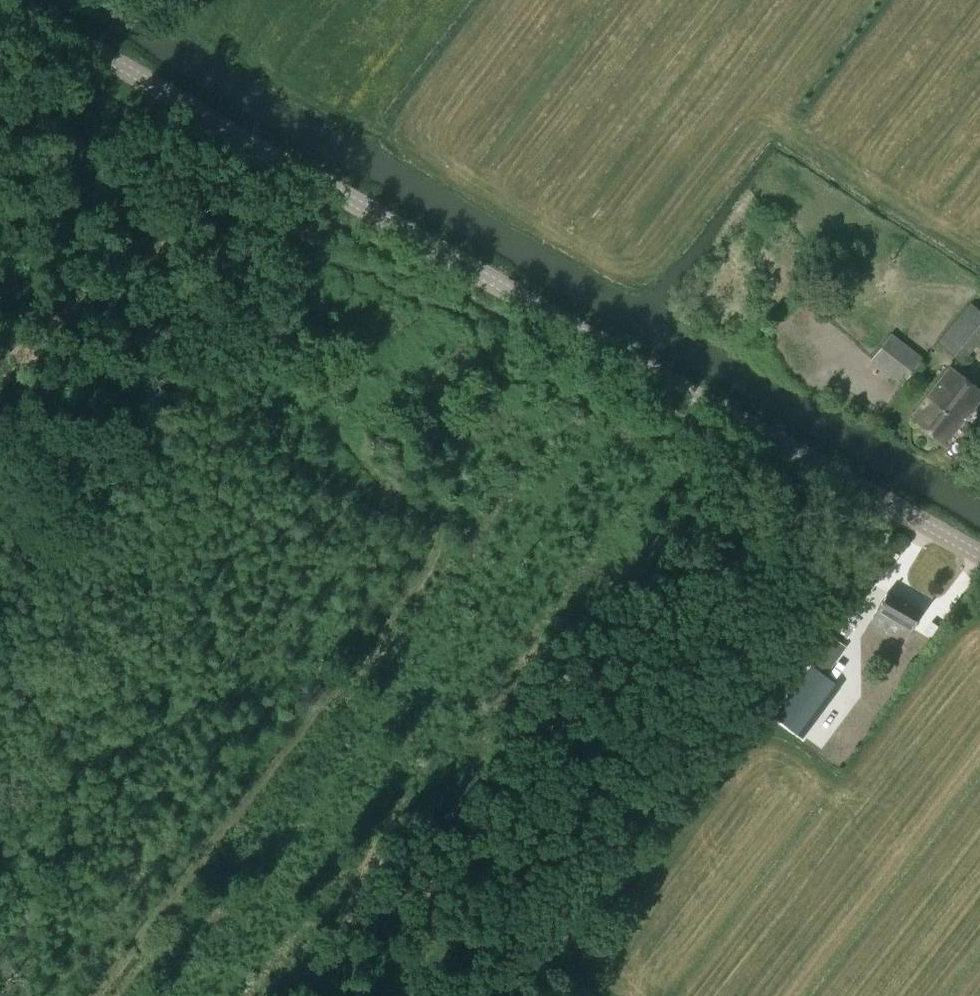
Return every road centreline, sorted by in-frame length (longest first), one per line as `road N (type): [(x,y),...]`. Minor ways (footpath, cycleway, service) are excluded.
road 1 (track): [(0,154),(63,126),(88,126),(137,154),(229,186),(314,253),(394,287),(403,296),(405,326),(348,397),(342,444),(426,510),(439,537),(420,579),(94,995)]
road 2 (tertiary): [(979,557),(8,0)]
road 3 (track): [(826,577),(806,566),(779,502),(742,488),(673,438),(631,433),(602,445),(547,530),(516,527),(502,541),(484,592),(328,780),(316,814),(247,887),(205,995)]
road 4 (track): [(560,995),(551,971),(560,941),(877,498)]
road 5 (track): [(406,313),(456,311),(507,381),(559,383),(610,415),(620,437)]

